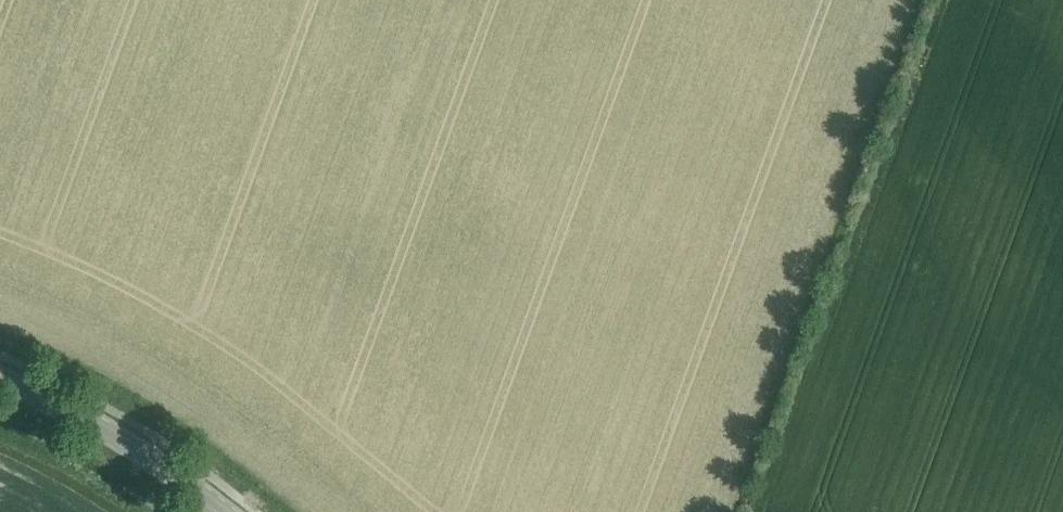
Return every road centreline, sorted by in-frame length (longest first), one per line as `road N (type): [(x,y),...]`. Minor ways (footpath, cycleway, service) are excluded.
road 1 (secondary): [(221,511),(81,415),(0,382)]

